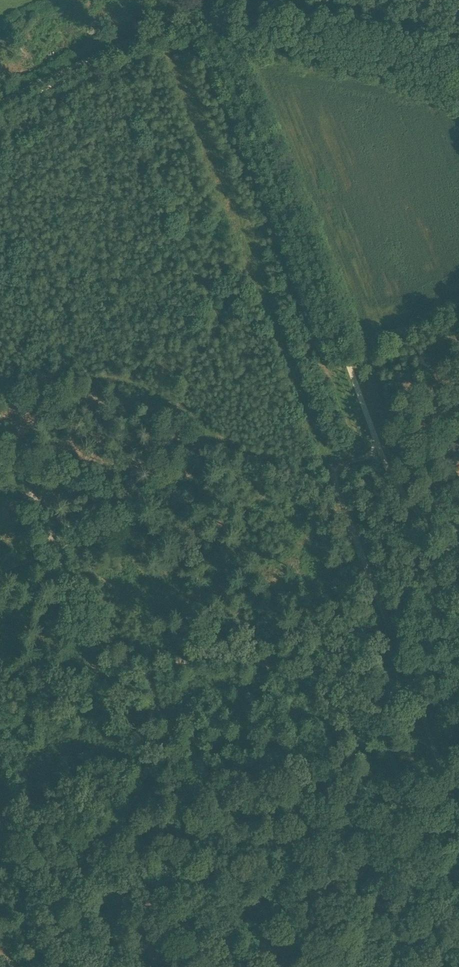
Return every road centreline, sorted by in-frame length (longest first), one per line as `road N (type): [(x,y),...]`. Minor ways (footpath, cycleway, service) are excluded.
road 1 (track): [(430,739),(167,28)]
road 2 (track): [(458,816),(430,739),(349,722),(263,665),(199,659),(139,672),(125,664),(94,637),(27,485),(0,468)]
road 3 (track): [(458,551),(404,499),(379,453),(214,15)]
road 4 (track): [(379,453),(331,467),(259,455),(160,397),(110,378),(56,378),(0,396)]
road 5 (track): [(210,430),(122,516),(0,570)]
road 6 (track): [(451,66),(201,22)]
road 7 (track): [(214,15),(121,44),(0,102)]

